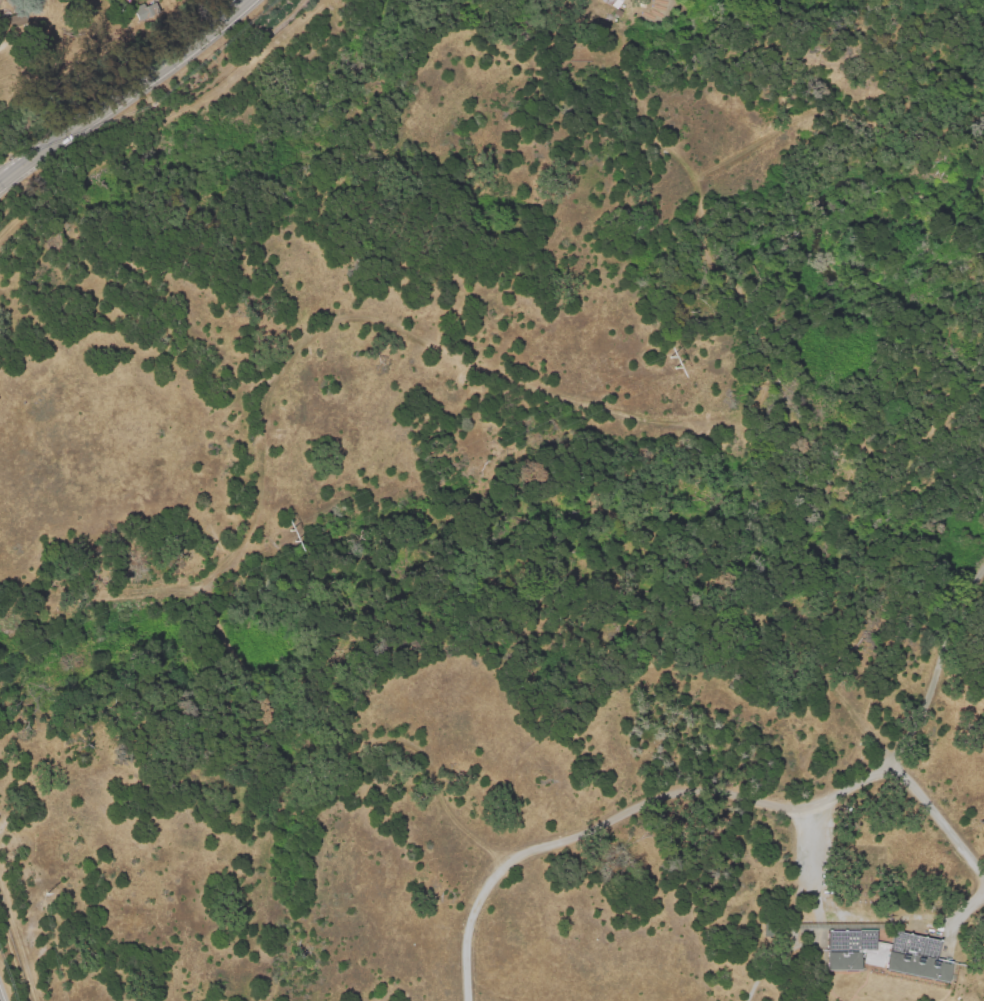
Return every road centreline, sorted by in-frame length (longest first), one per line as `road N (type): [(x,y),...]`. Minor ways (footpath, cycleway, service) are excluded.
road 1 (secondary): [(242,0),(124,97),(0,179)]
road 2 (track): [(895,773),(983,572)]

